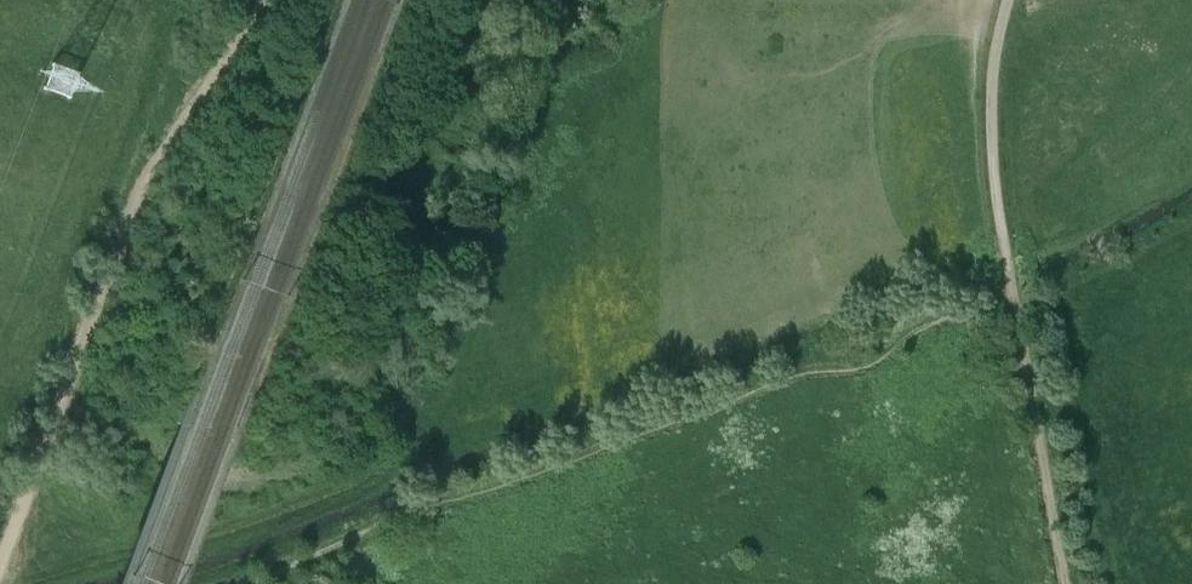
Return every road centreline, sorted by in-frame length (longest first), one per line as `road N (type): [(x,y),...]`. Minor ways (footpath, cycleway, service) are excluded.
road 1 (track): [(0,567),(137,189),(274,0)]
road 2 (track): [(1013,294),(992,133),(1008,0)]
road 3 (track): [(1063,583),(1013,294)]

